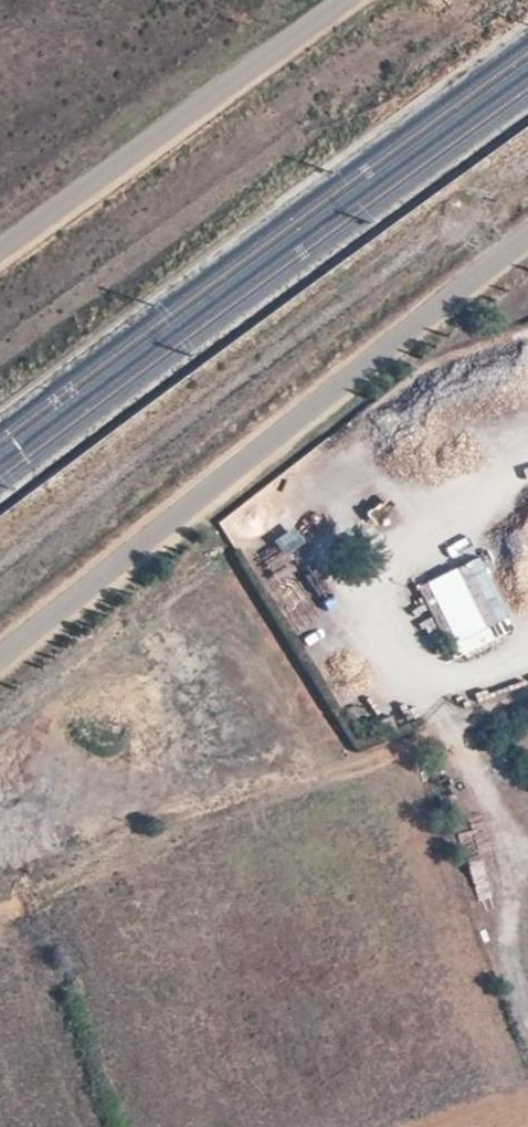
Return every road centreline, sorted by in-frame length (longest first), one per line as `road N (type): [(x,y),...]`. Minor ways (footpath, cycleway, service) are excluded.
road 1 (unclassified): [(527,241),(0,651)]
road 2 (unclassified): [(0,250),(343,0)]

